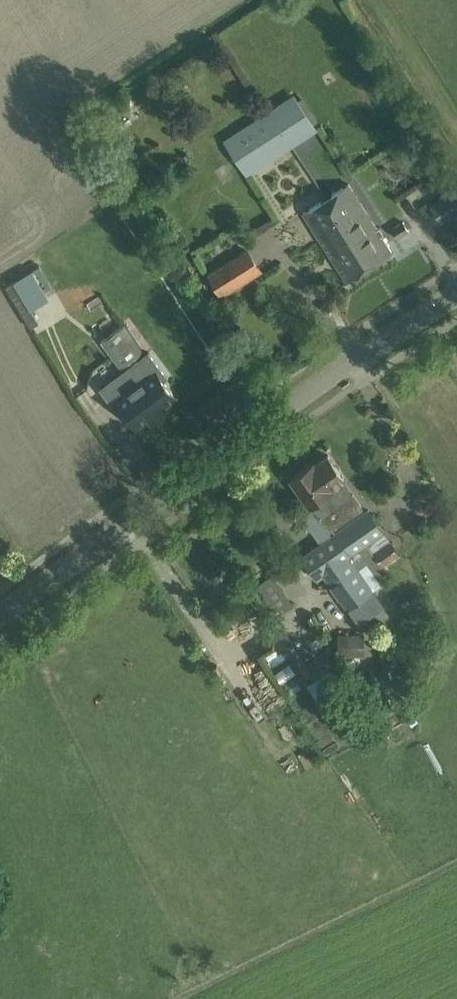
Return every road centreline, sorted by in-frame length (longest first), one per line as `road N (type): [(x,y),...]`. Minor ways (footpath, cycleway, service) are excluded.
road 1 (tertiary): [(0,615),(456,293)]

